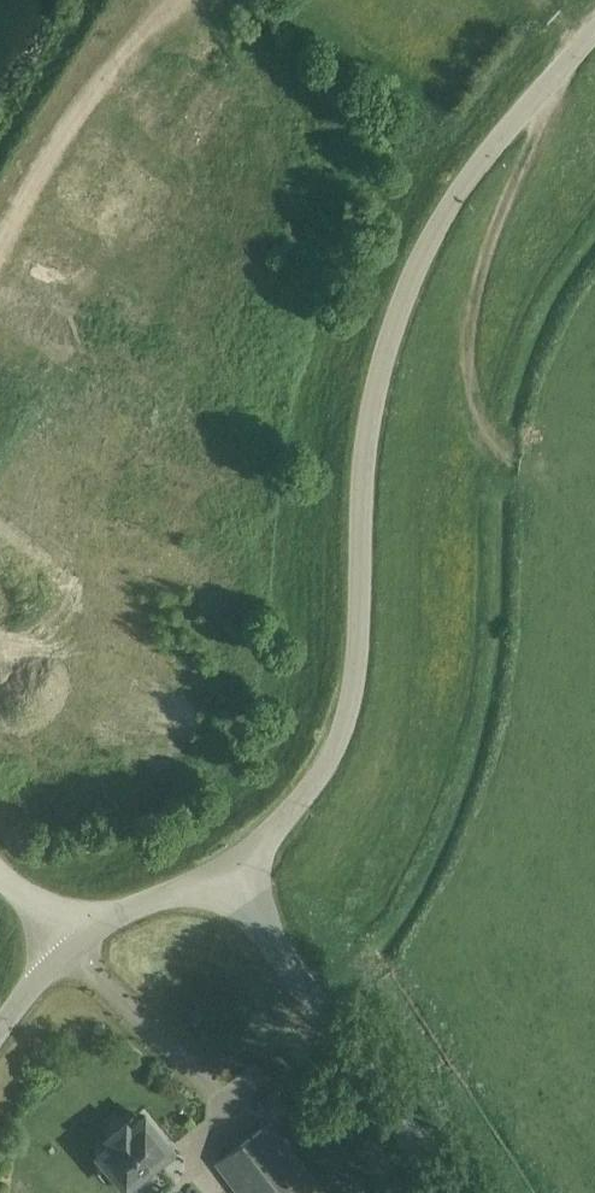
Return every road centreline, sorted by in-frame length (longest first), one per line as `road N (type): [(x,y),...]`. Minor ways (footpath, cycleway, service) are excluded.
road 1 (unclassified): [(225,877),(318,780),(345,714),(356,639),(363,456),(389,335),(458,190),(594,24)]
road 2 (track): [(560,71),(465,340),(472,396),(516,468)]
road 3 (unclassified): [(449,1192),(225,877)]
road 4 (unclassified): [(0,1030),(69,943),(140,904),(225,877)]

